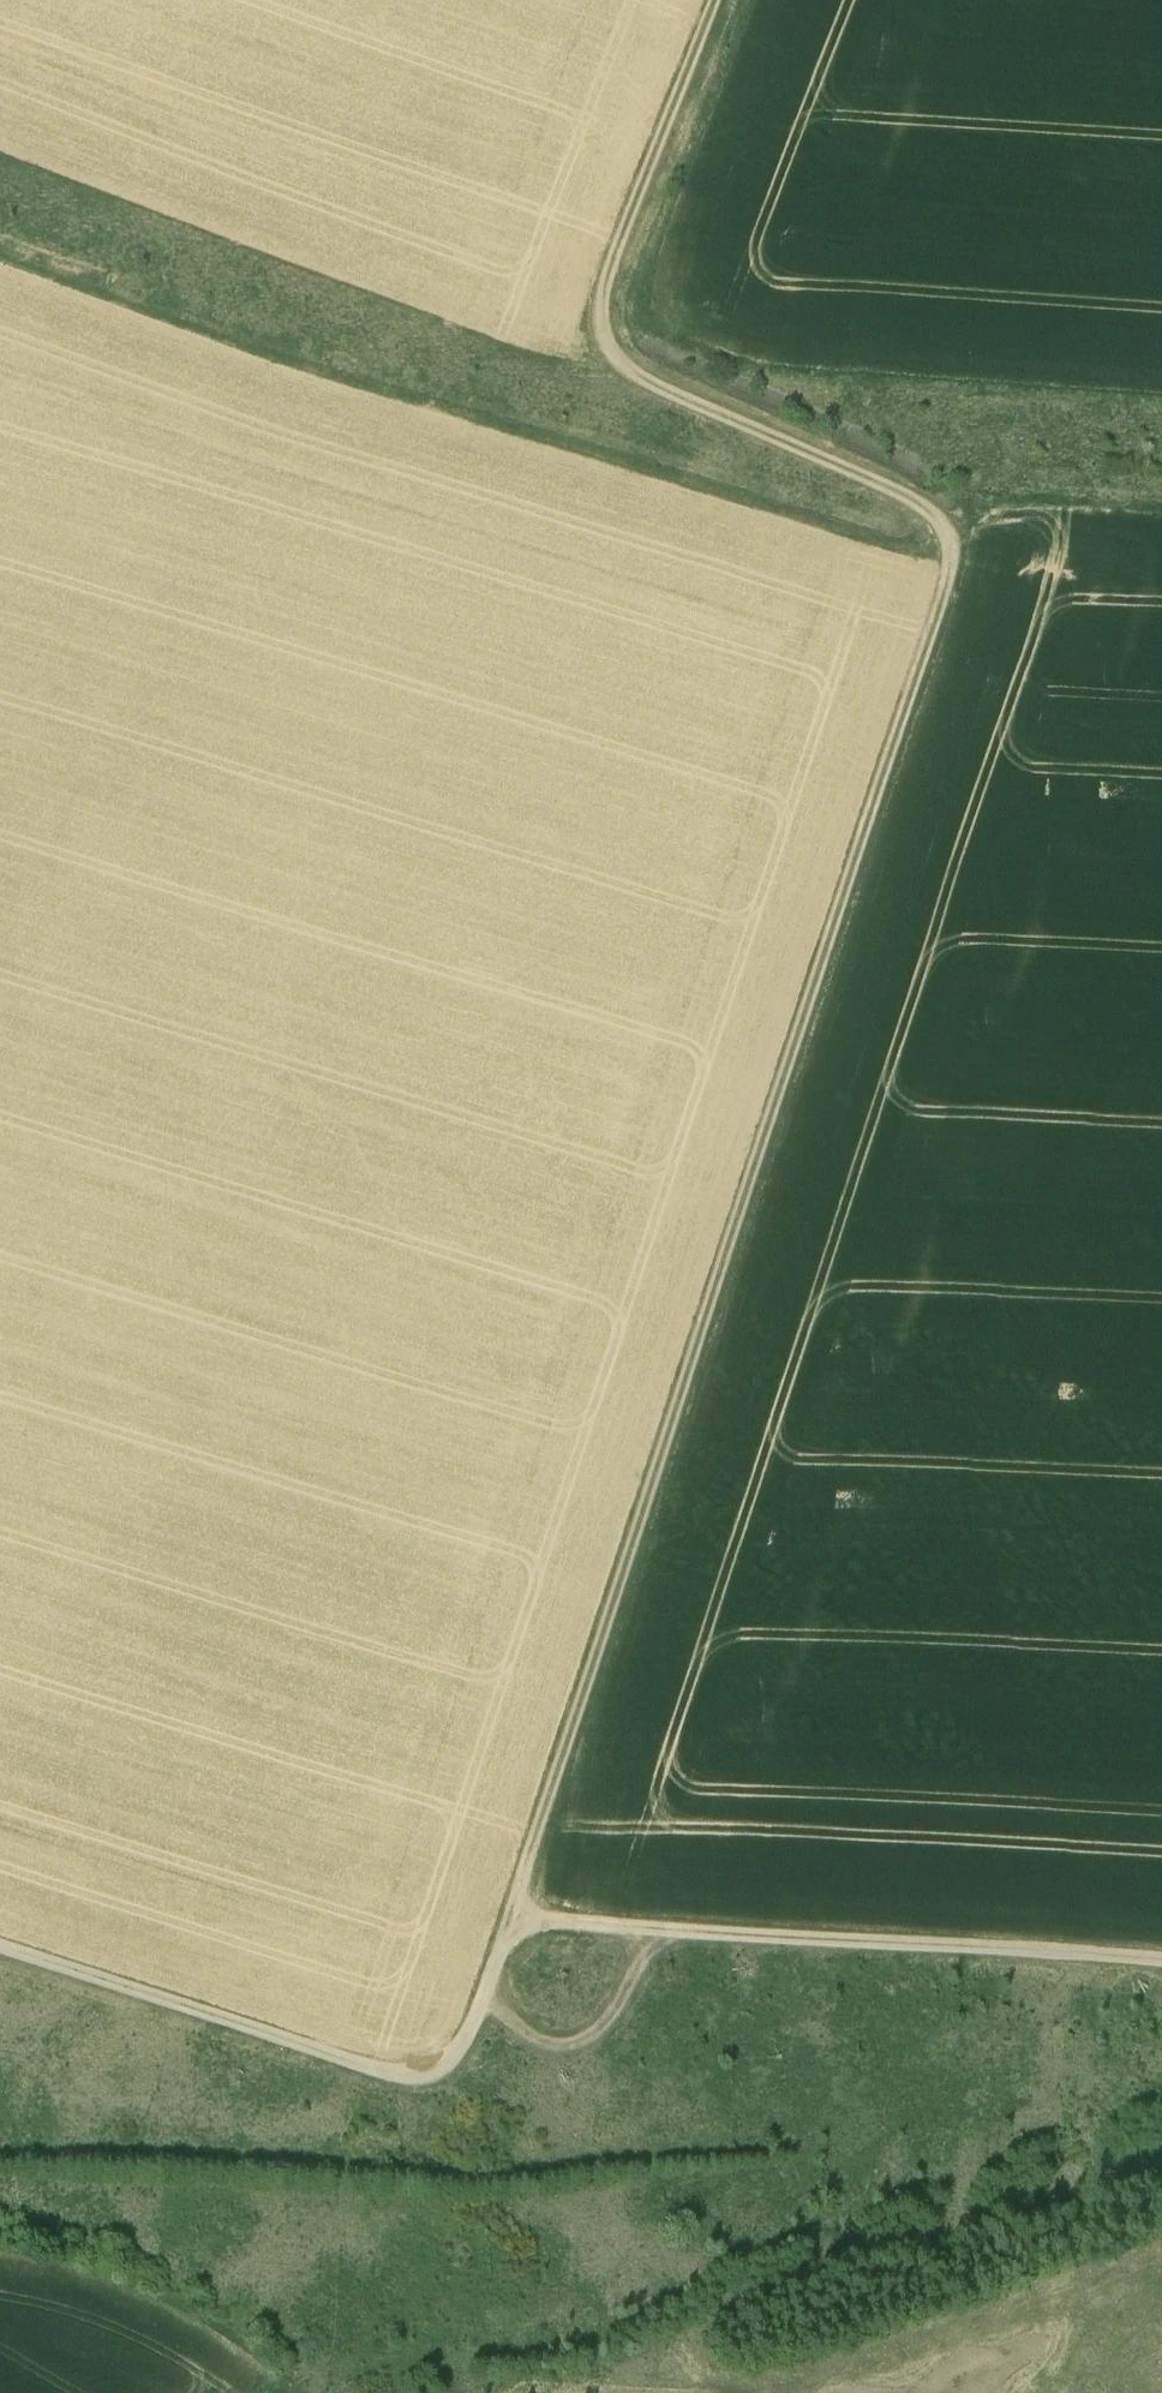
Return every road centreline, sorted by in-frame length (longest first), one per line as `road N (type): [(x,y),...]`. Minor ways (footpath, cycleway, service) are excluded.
road 1 (track): [(720,0),(605,295),(596,333),(600,364),(634,403),(892,525),(924,545),(943,573),(938,610),(483,1993),(456,2056),(412,2081),(0,1950)]
road 2 (track): [(1161,1968),(507,1922)]
road 3 (track): [(483,1993),(520,2036),(548,2050),(590,2042),(617,2013),(638,1933)]

